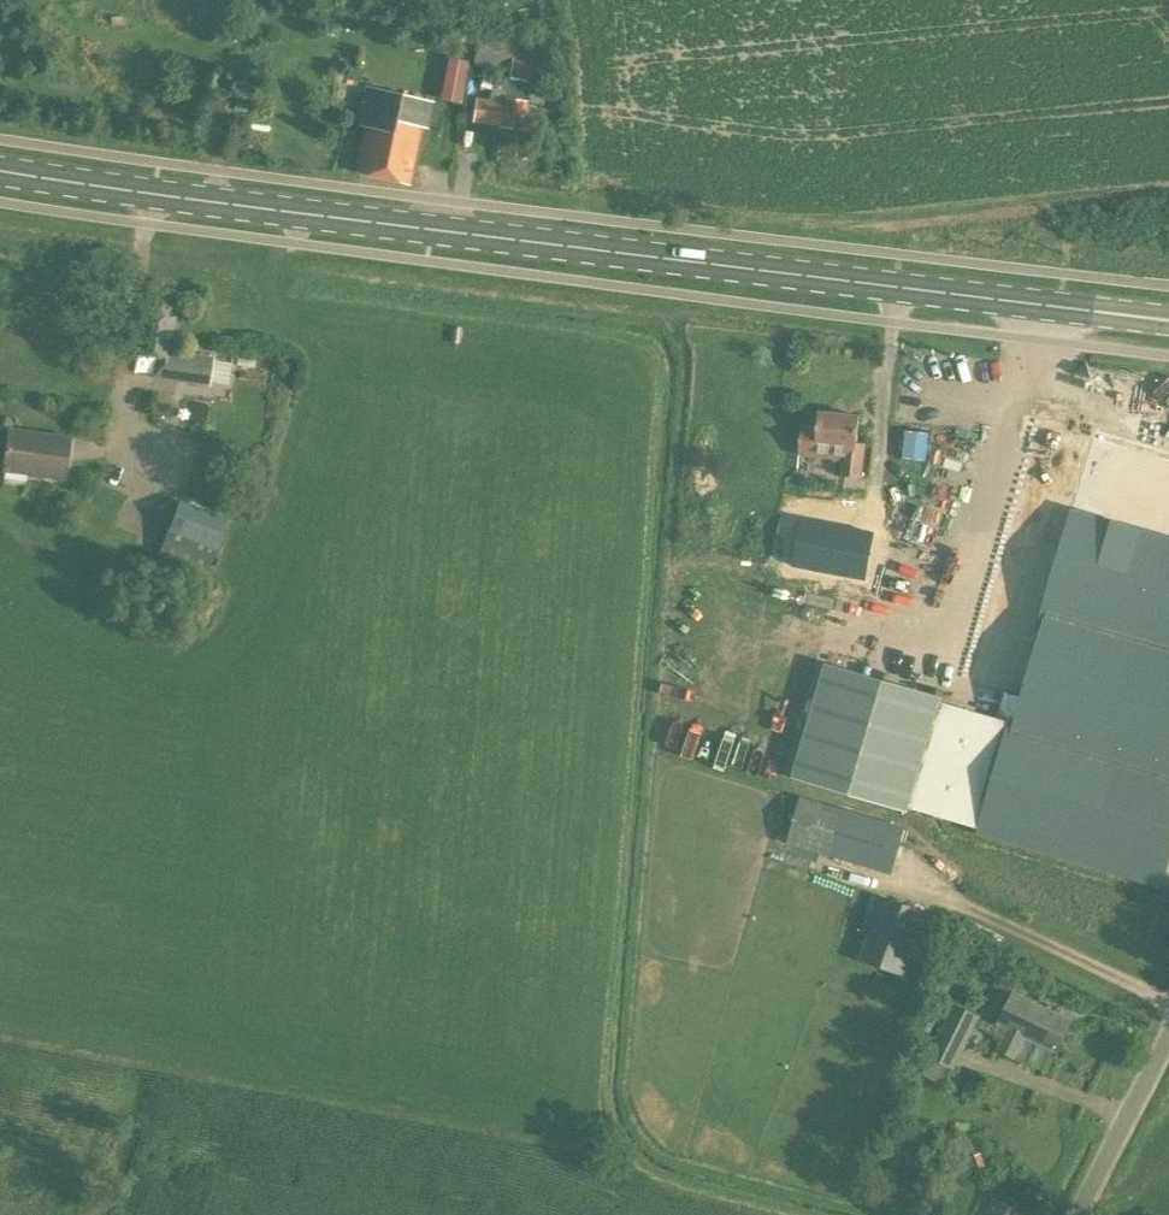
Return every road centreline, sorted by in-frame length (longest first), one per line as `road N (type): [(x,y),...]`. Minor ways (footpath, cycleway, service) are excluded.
road 1 (primary): [(1168,319),(0,170)]
road 2 (unclassified): [(1080,1214),(1168,1042)]

